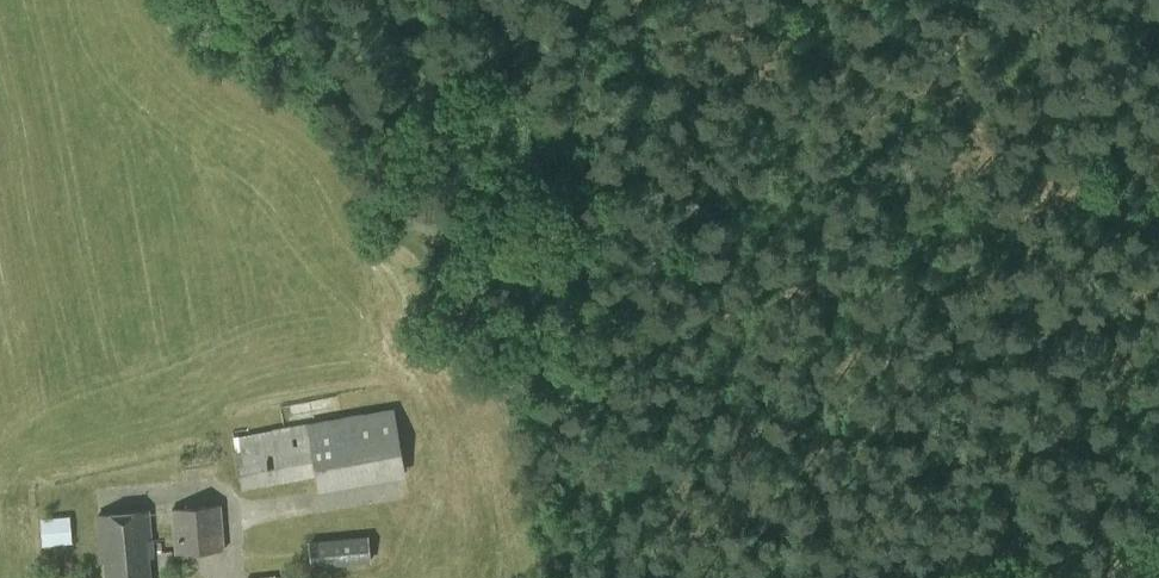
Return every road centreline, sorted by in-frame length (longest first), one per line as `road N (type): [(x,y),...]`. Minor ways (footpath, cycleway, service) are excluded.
road 1 (track): [(1158,173),(889,278),(507,396),(528,324),(526,261),(412,170)]
road 2 (unclassified): [(937,577),(1158,536)]

